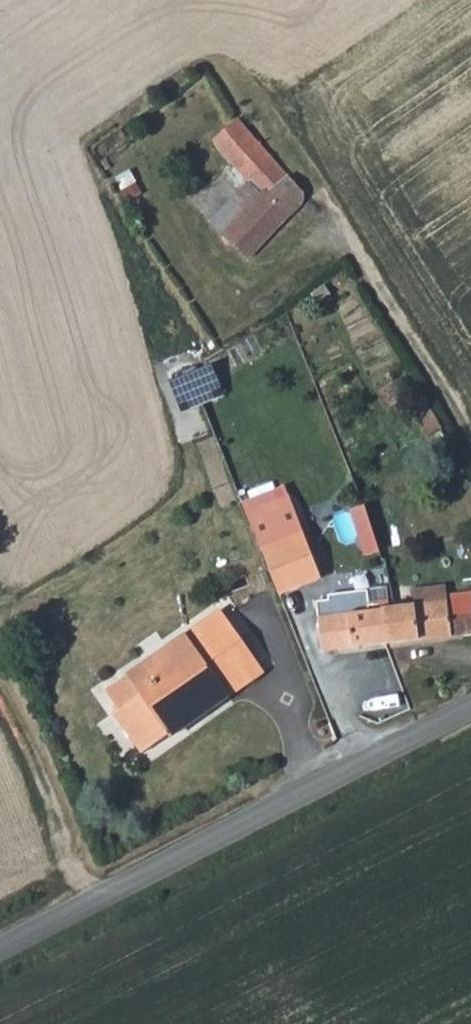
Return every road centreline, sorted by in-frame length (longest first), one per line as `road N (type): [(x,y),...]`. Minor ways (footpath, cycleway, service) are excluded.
road 1 (tertiary): [(0,948),(470,706)]

